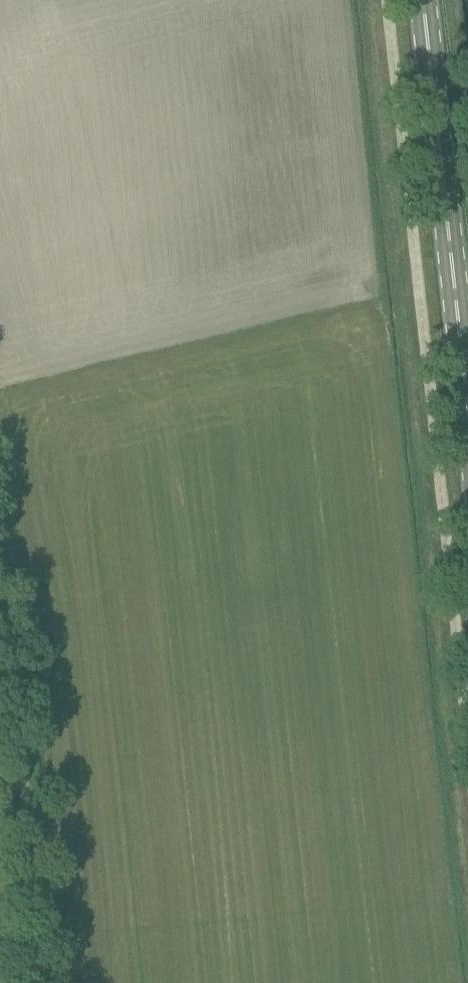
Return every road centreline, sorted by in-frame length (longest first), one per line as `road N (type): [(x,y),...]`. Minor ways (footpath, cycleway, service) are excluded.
road 1 (primary): [(467,420),(420,0)]
road 2 (unclassified): [(41,982),(0,574)]

